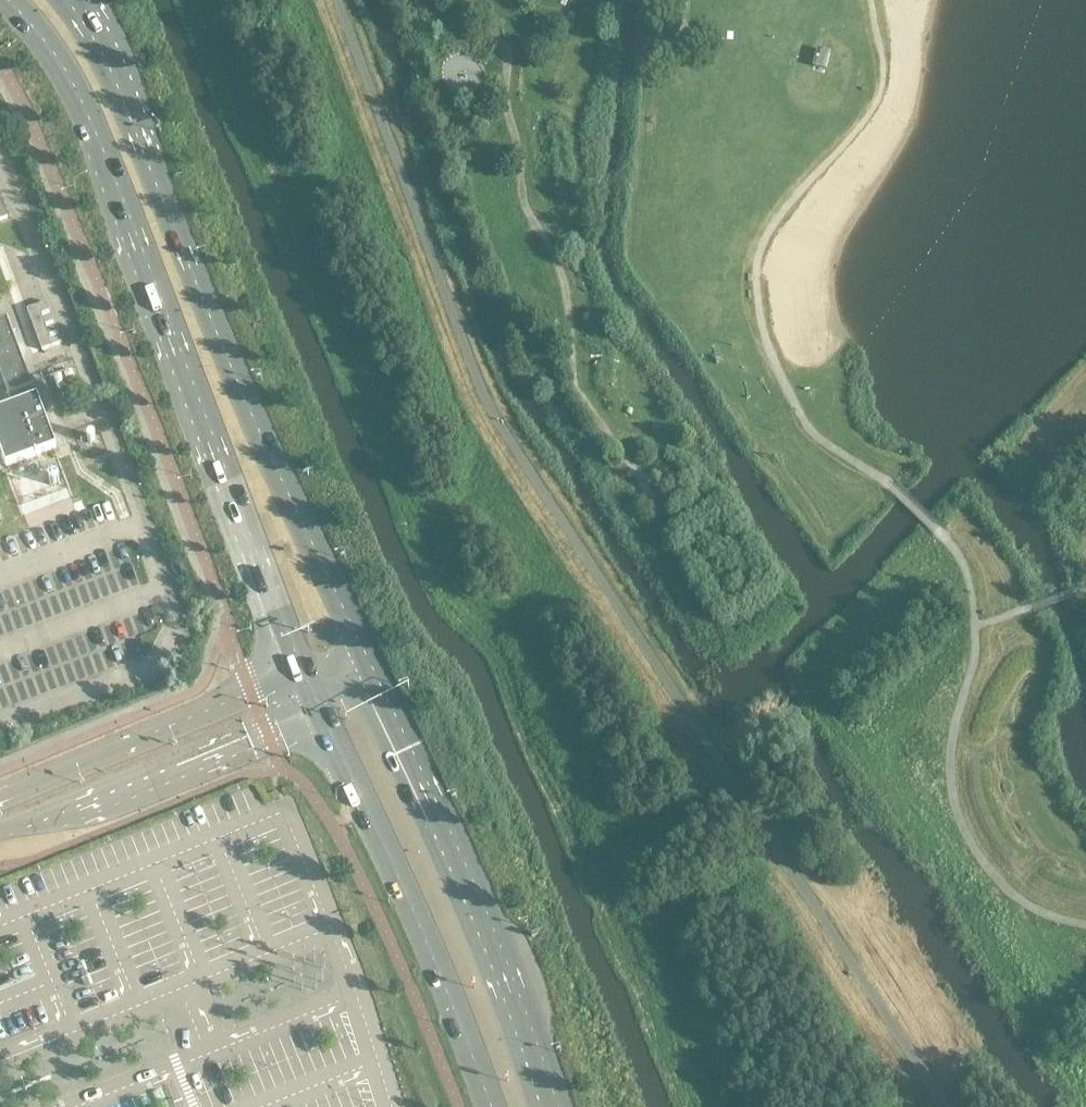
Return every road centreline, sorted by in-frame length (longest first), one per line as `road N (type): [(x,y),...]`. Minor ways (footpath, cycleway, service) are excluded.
road 1 (primary): [(8,0),(64,71),(94,129),(302,672)]
road 2 (primary): [(369,663),(250,409),(110,66),(68,0)]
road 3 (primary): [(557,1106),(515,980),(369,663)]
road 4 (primary): [(320,713),(455,1007),(490,1106)]
road 5 (unclassified): [(0,831),(320,713)]
road 6 (unclassified): [(302,672),(0,797)]

